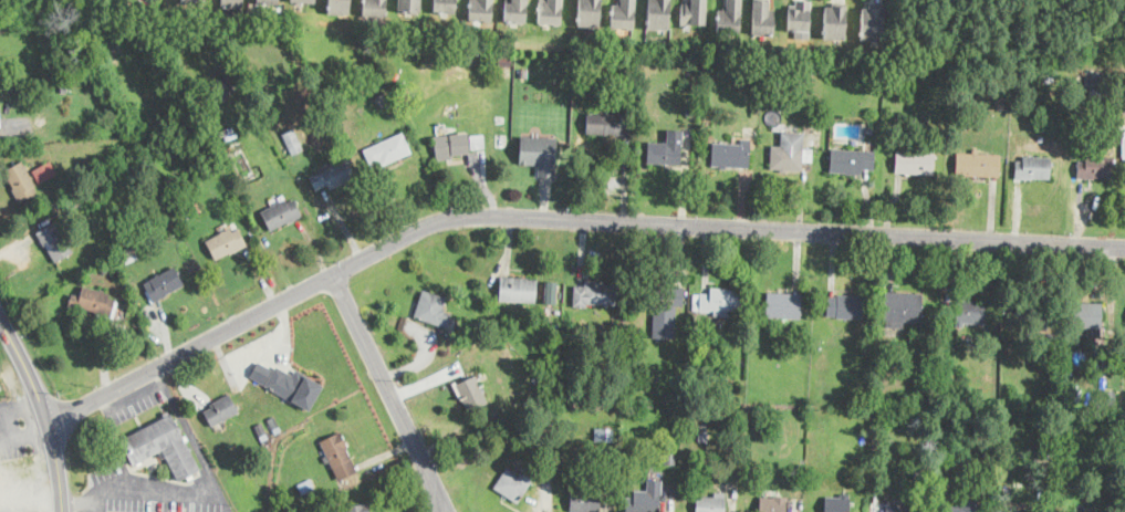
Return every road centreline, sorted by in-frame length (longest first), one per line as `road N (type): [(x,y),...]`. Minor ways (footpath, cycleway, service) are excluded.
road 1 (residential): [(52,420),(446,218),(481,212),(1124,247)]
road 2 (residential): [(333,274),(441,499)]
road 3 (secondary): [(62,511),(52,420),(13,337)]

